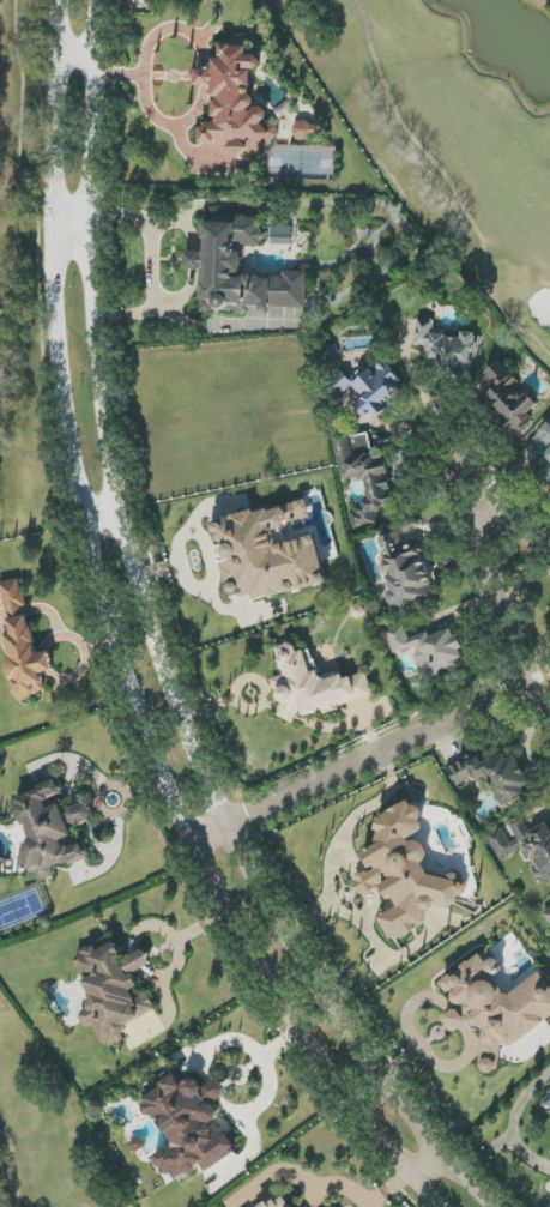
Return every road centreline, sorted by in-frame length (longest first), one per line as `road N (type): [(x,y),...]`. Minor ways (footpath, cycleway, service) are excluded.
road 1 (tertiary): [(488,1206),(406,1120),(289,942),(216,808),(125,569),(96,362),(90,233),(96,0)]
road 2 (tertiary): [(62,0),(56,233),(62,364),(91,578),(185,823),(259,959),(380,1142),(441,1206)]
road 3 (residential): [(549,545),(503,507),(461,433),(446,433),(439,455),(445,478),(479,519),(522,682),(549,723)]
road 4 (residential): [(197,844),(522,682)]

